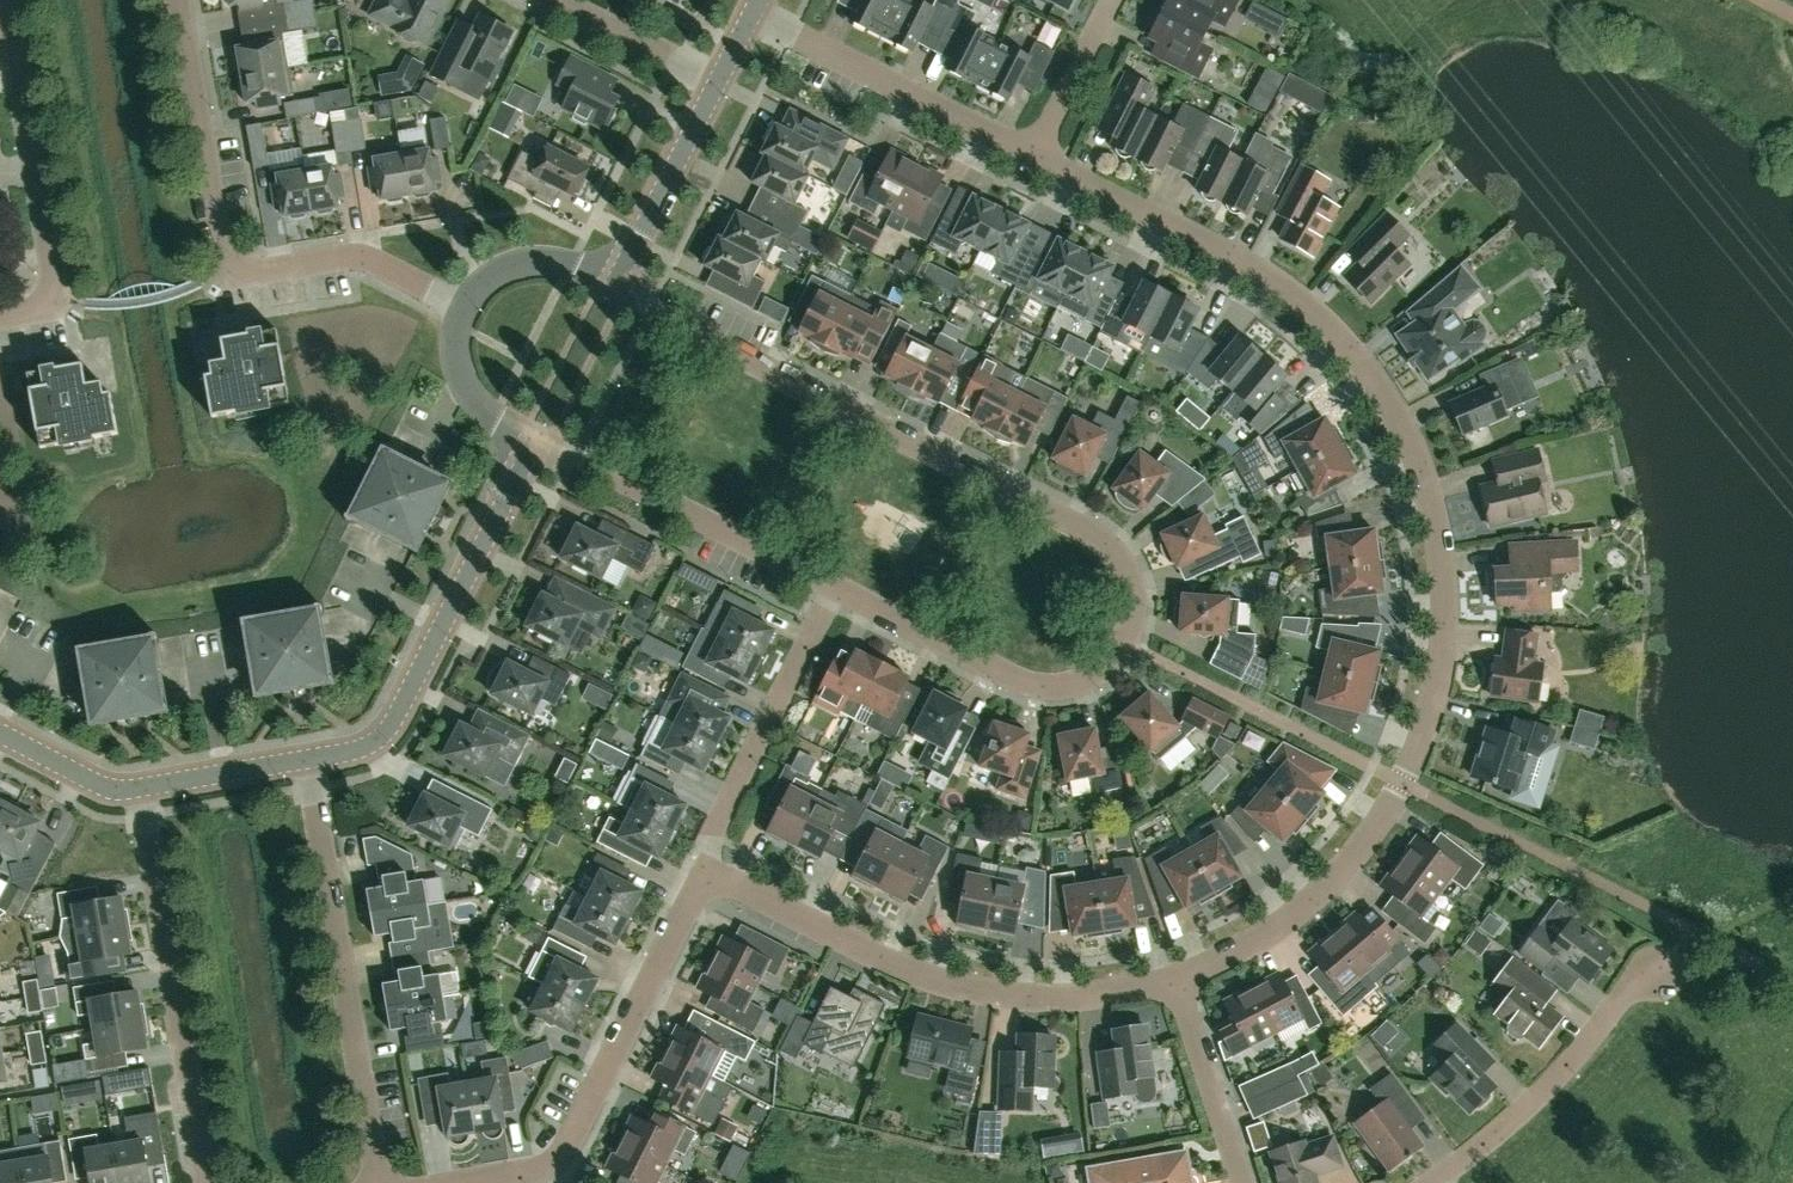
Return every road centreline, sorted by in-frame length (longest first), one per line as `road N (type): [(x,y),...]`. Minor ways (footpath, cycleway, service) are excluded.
road 1 (residential): [(1182,975),(1251,942),(1332,883),(1404,784),(1441,671),(1441,542),(1395,413),(1313,314),(1216,247),(1044,158)]
road 2 (residential): [(613,285),(1102,536),(1126,570),(1135,606),(1126,643),(1107,671),(1073,686),(1041,687),(837,587)]
road 3 (residential): [(181,0),(230,269),(359,256),(466,310)]
road 4 (residential): [(699,868),(932,979),(1017,995),(1092,997),(1182,975)]
road 5 (residential): [(382,1182),(308,758)]
road 6 (residential): [(535,441),(397,717),(358,750),(308,758)]
road 7 (residential): [(485,1182),(539,1173),(573,1149),(699,868)]
road 8 (residential): [(208,1182),(142,788)]
road 9 (residential): [(837,587),(535,441)]
road 10 (residential): [(0,319),(30,315),(58,285),(14,27)]
road 11 (residential): [(1671,954),(1508,1133),(1438,1182)]
road 12 (residential): [(1044,158),(754,10)]
road 13 (residential): [(699,868),(837,587)]
road 14 (residential): [(613,285),(717,83)]
road 15 (residential): [(1242,1182),(1182,975)]
road 16 (residential): [(717,83),(555,0)]
road 17 (residential): [(1044,158),(1120,0)]
road 18 (residential): [(308,758),(142,788)]
road 19 (residential): [(466,310),(493,279),(516,268),(552,263),(613,285)]
road 20 (residential): [(535,441),(474,402),(458,349),(466,310)]
road 21 (residential): [(142,788),(108,788),(0,733)]

